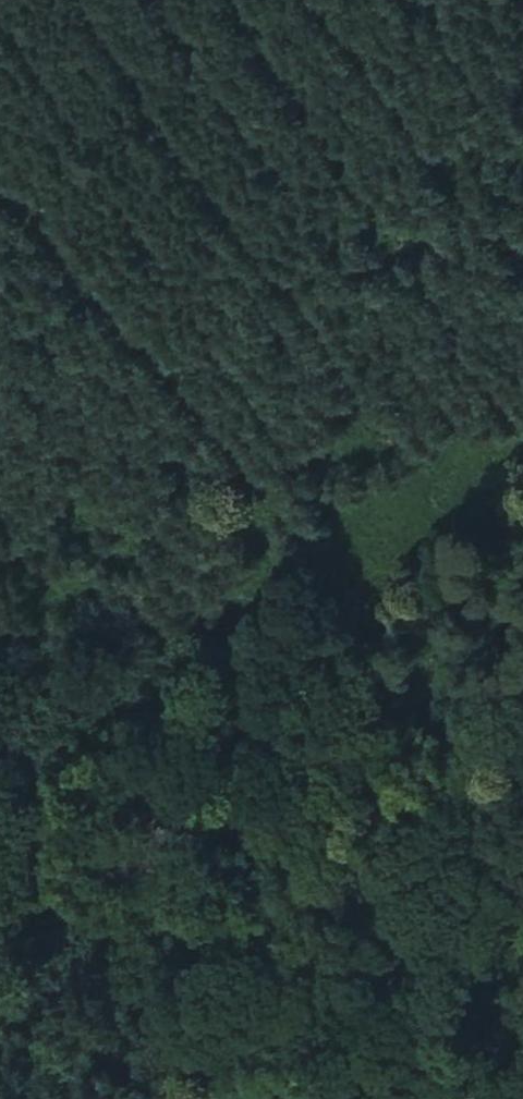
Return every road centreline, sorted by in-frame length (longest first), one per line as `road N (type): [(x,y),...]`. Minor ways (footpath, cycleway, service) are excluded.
road 1 (track): [(522,768),(0,156)]

